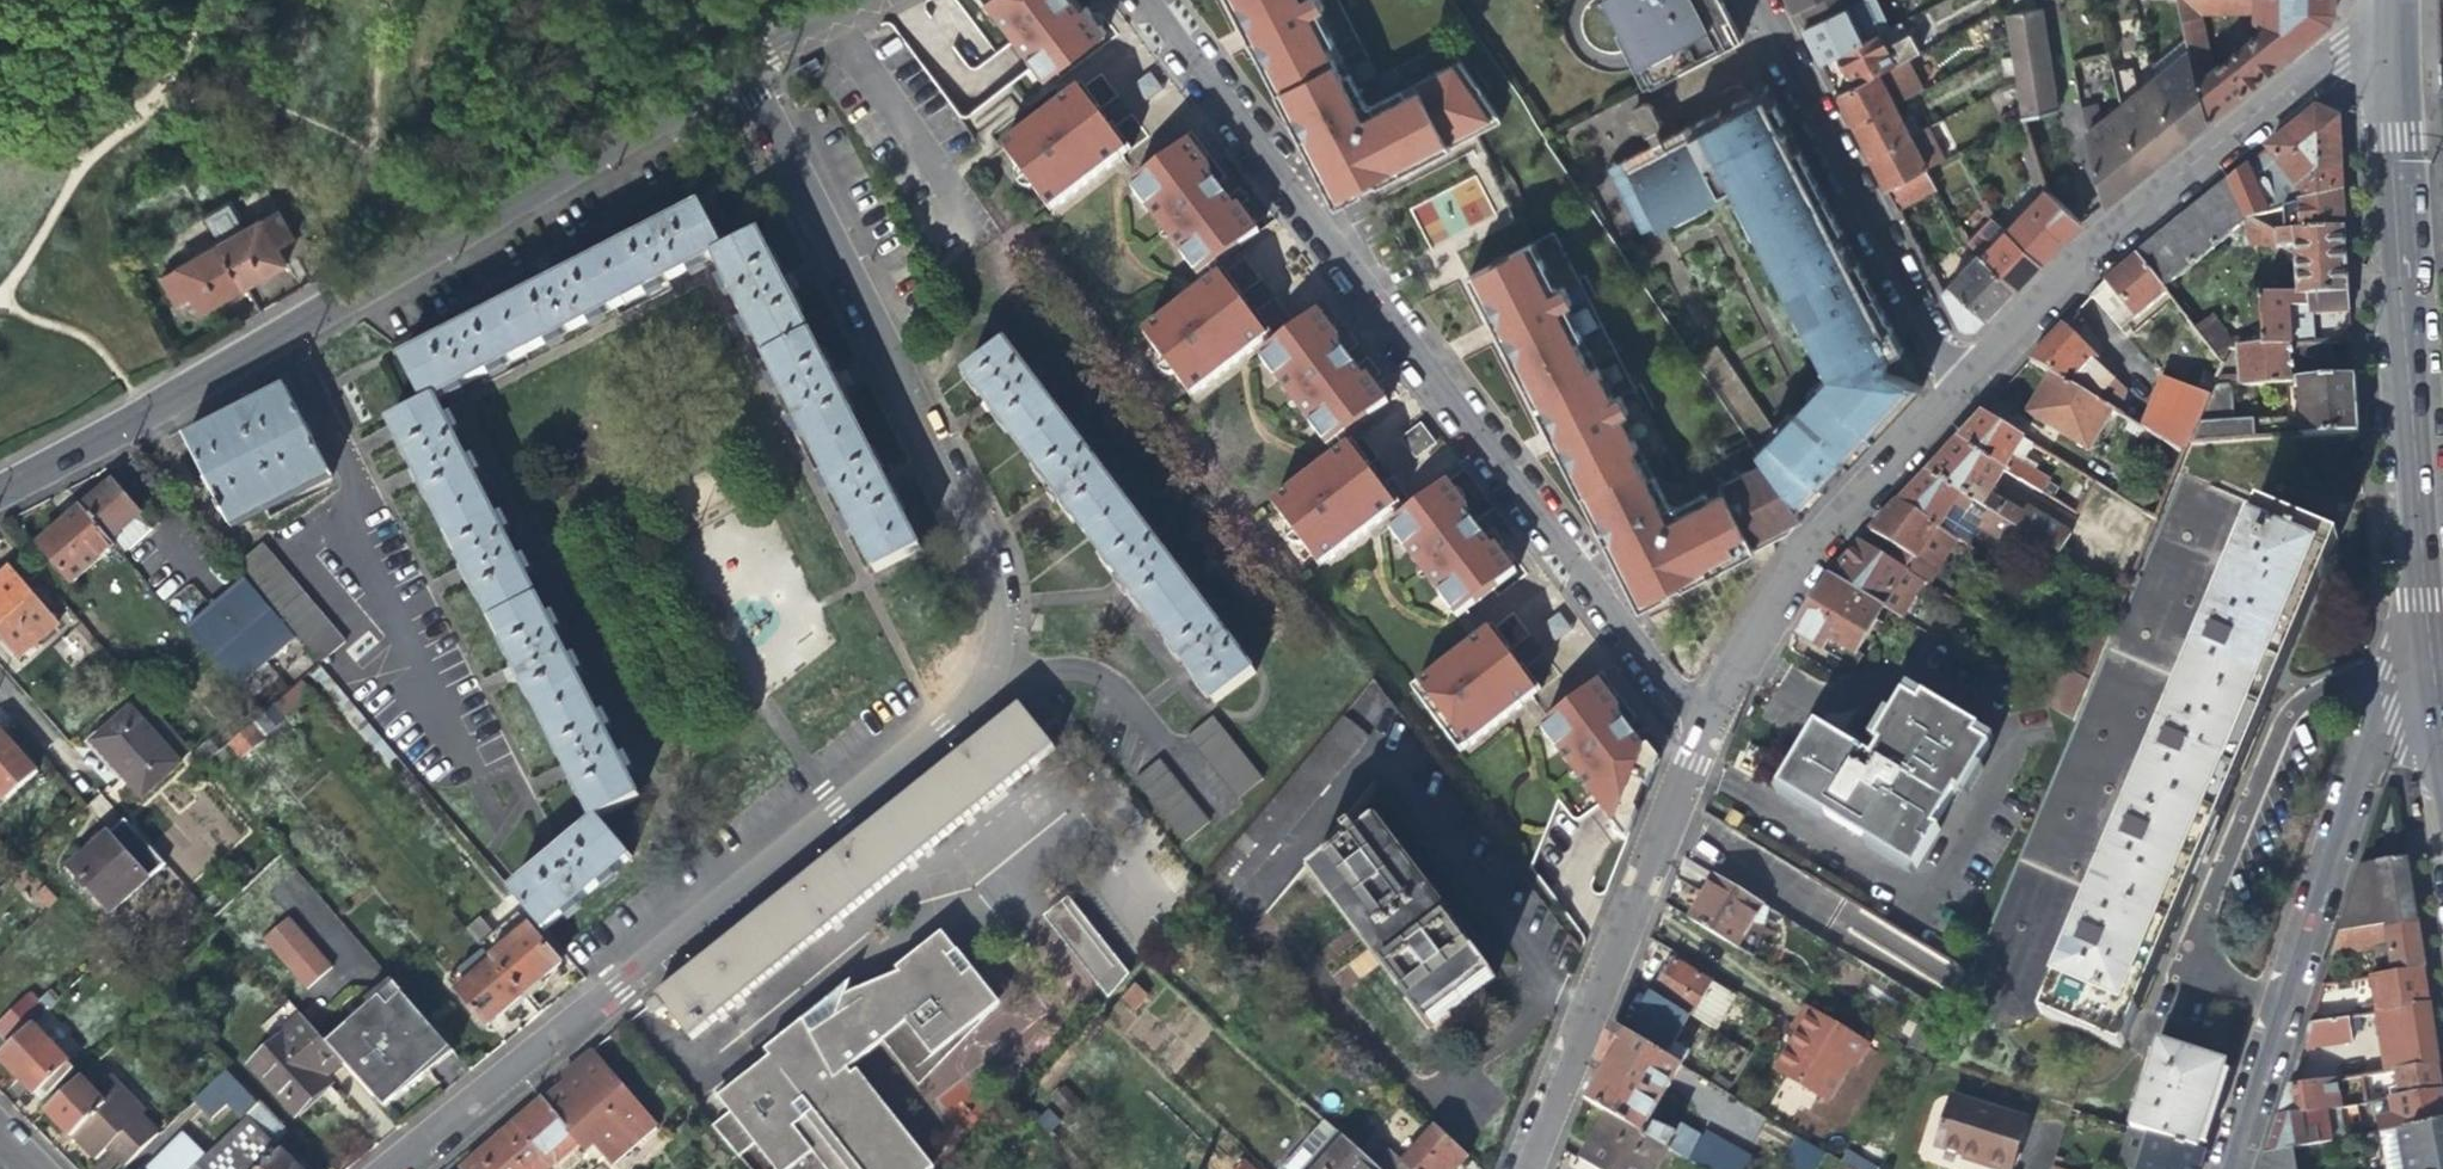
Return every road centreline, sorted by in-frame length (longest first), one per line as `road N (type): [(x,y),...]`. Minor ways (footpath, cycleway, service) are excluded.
road 1 (residential): [(739,72),(975,522),(992,592),(968,677),(927,734),(375,1168)]
road 2 (residential): [(1692,720),(1139,0)]
road 3 (tertiary): [(0,490),(147,414),(739,72)]
road 4 (secondary): [(2438,663),(2426,602),(2382,25)]
road 5 (residential): [(2382,25),(2075,246),(1955,381)]
road 6 (residential): [(2438,663),(2391,701),(2236,1168)]
road 7 (residential): [(1692,720),(1513,1168)]
road 8 (residential): [(1955,381),(1807,544),(1692,720)]
road 9 (residential): [(1756,0),(1955,381)]
road 10 (tertiary): [(739,72),(870,0)]
road 11 (residential): [(0,687),(87,782)]

